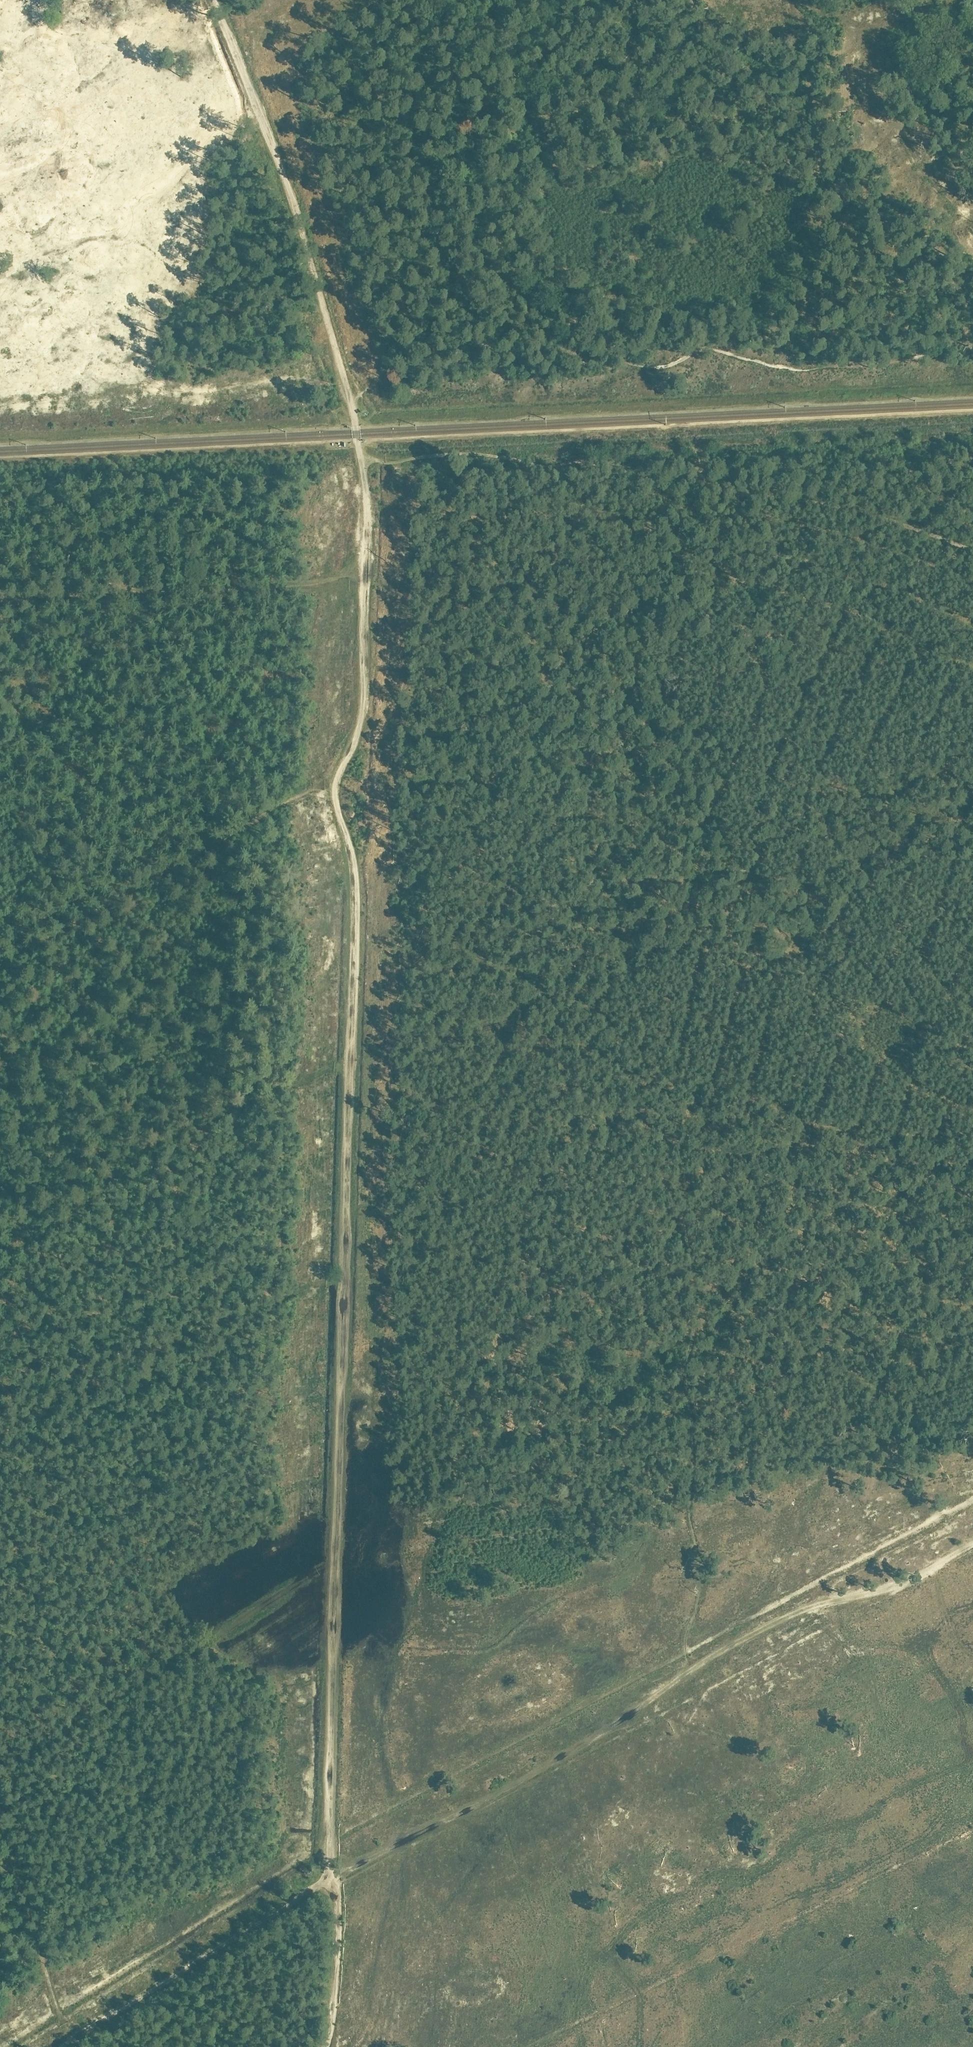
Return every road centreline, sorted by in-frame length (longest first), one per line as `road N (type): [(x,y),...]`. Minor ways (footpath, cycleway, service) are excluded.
road 1 (track): [(365,583),(357,738),(337,783),(352,862),(331,1874)]
road 2 (track): [(972,1542),(891,1588),(792,1614),(692,1670),(605,1733),(331,1874)]
road 3 (track): [(214,0),(299,224),(350,401)]
road 4 (track): [(0,1754),(81,1724),(337,1559)]
road 5 (track): [(0,959),(337,783)]
road 6 (track): [(365,583),(0,604)]
road 7 (track): [(332,1884),(70,2044)]
road 8 (track): [(0,1795),(70,2044)]
road 9 (track): [(332,1884),(333,1979),(324,2046)]
road 10 (track): [(361,459),(369,520),(365,583)]

